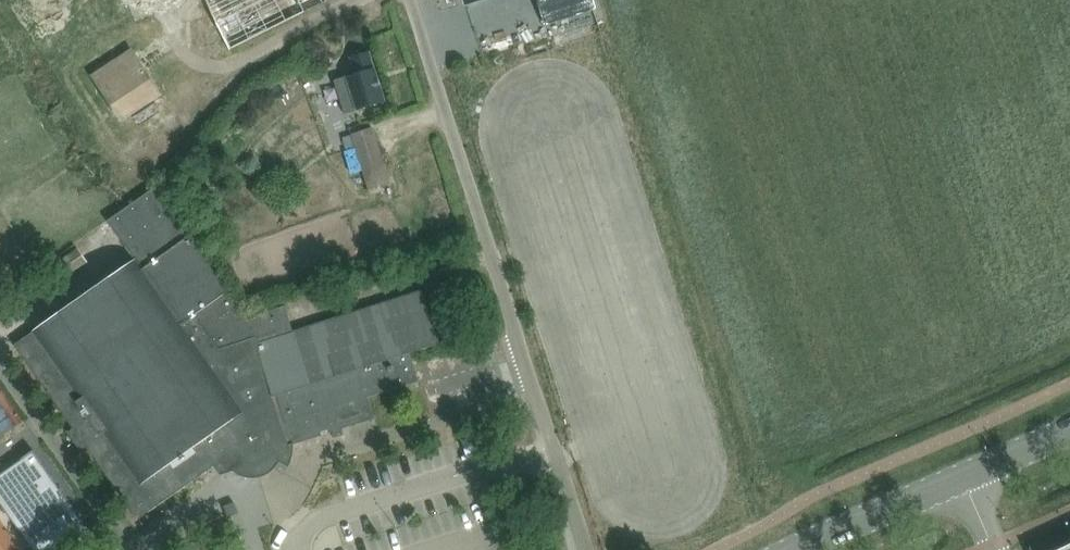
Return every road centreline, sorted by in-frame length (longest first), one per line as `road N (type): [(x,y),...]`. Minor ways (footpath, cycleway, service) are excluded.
road 1 (residential): [(586,549),(409,0)]
road 2 (secondary): [(807,549),(972,477)]

